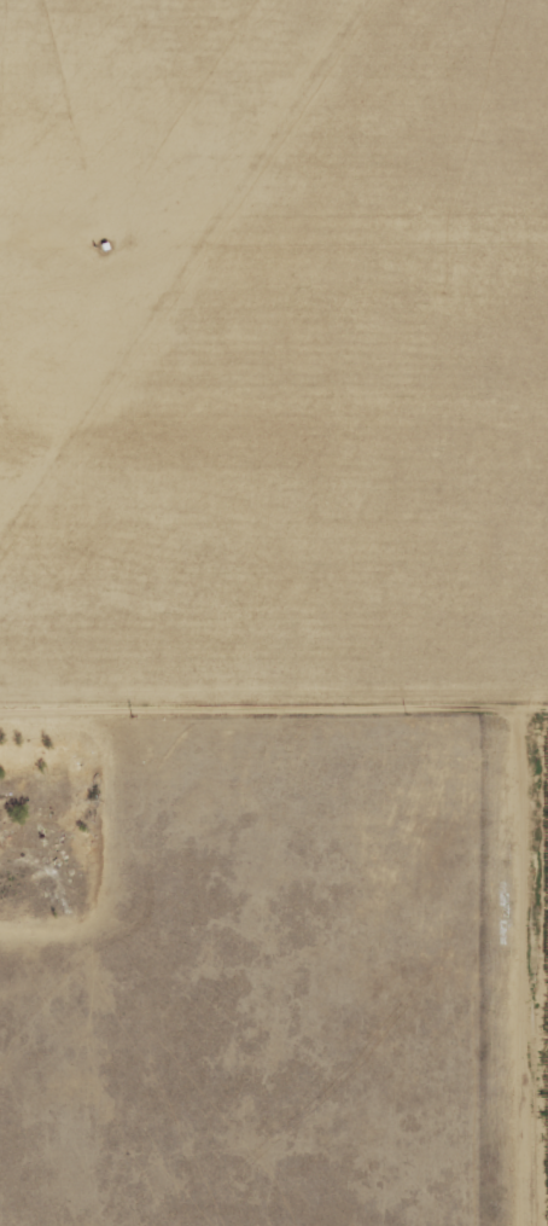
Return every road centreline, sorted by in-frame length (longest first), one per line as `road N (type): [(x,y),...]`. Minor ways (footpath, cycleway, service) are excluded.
road 1 (residential): [(0,700),(547,711)]

